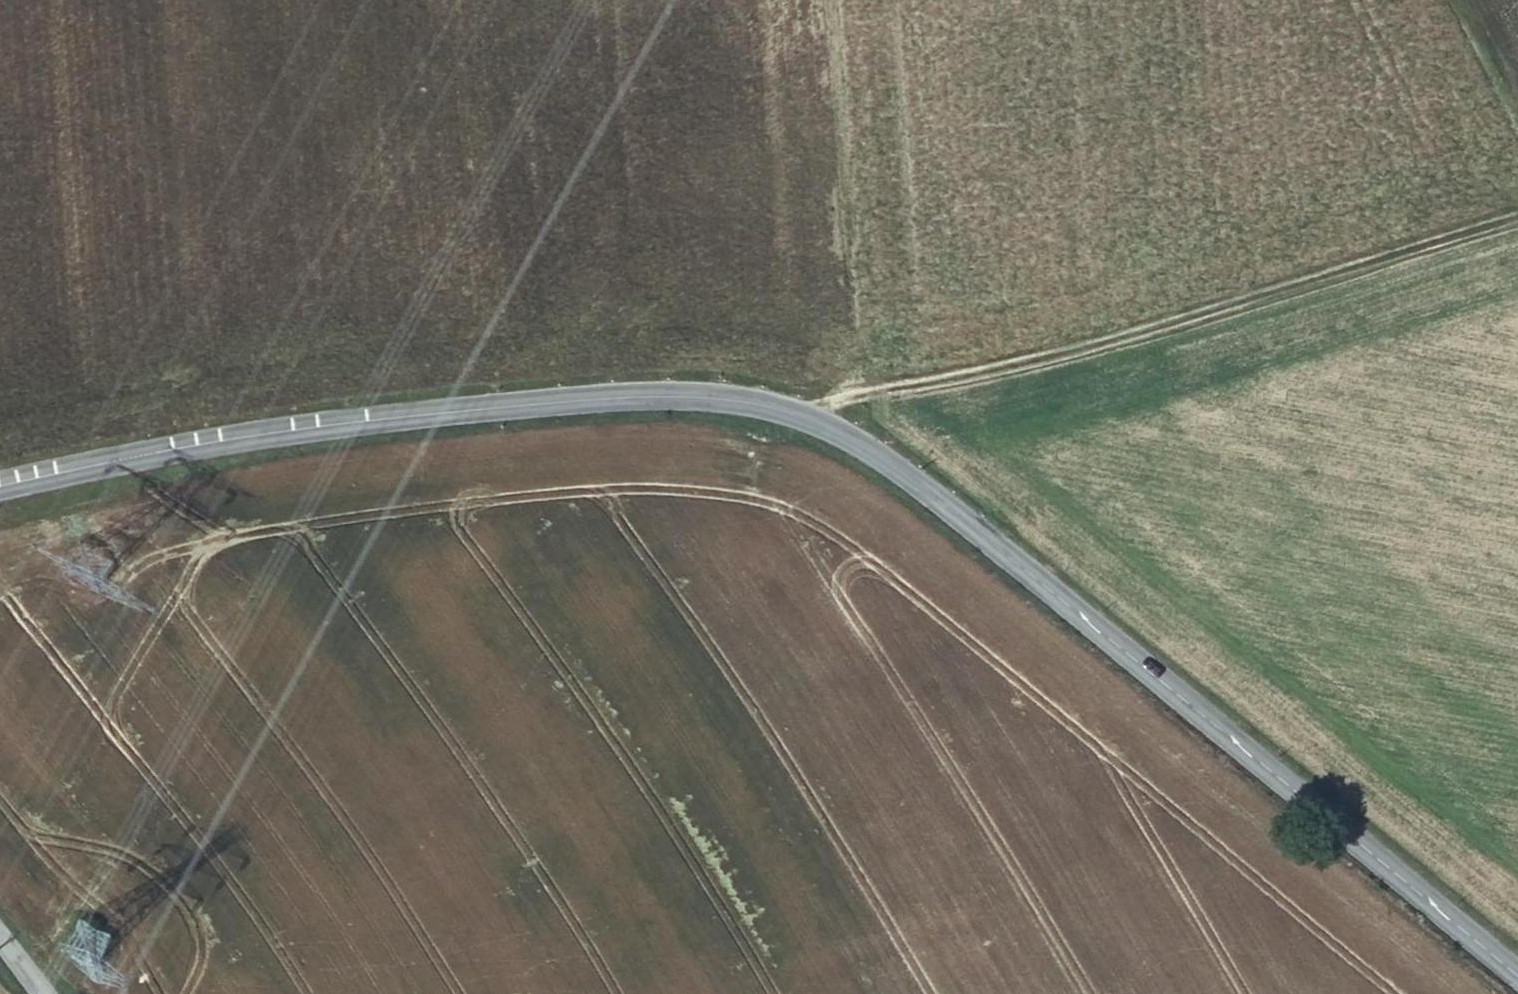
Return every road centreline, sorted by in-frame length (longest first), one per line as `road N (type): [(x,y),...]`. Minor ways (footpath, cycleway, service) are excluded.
road 1 (tertiary): [(0,482),(201,438),(447,406),(684,394),(751,398),(813,418),(858,441),(1517,974)]

